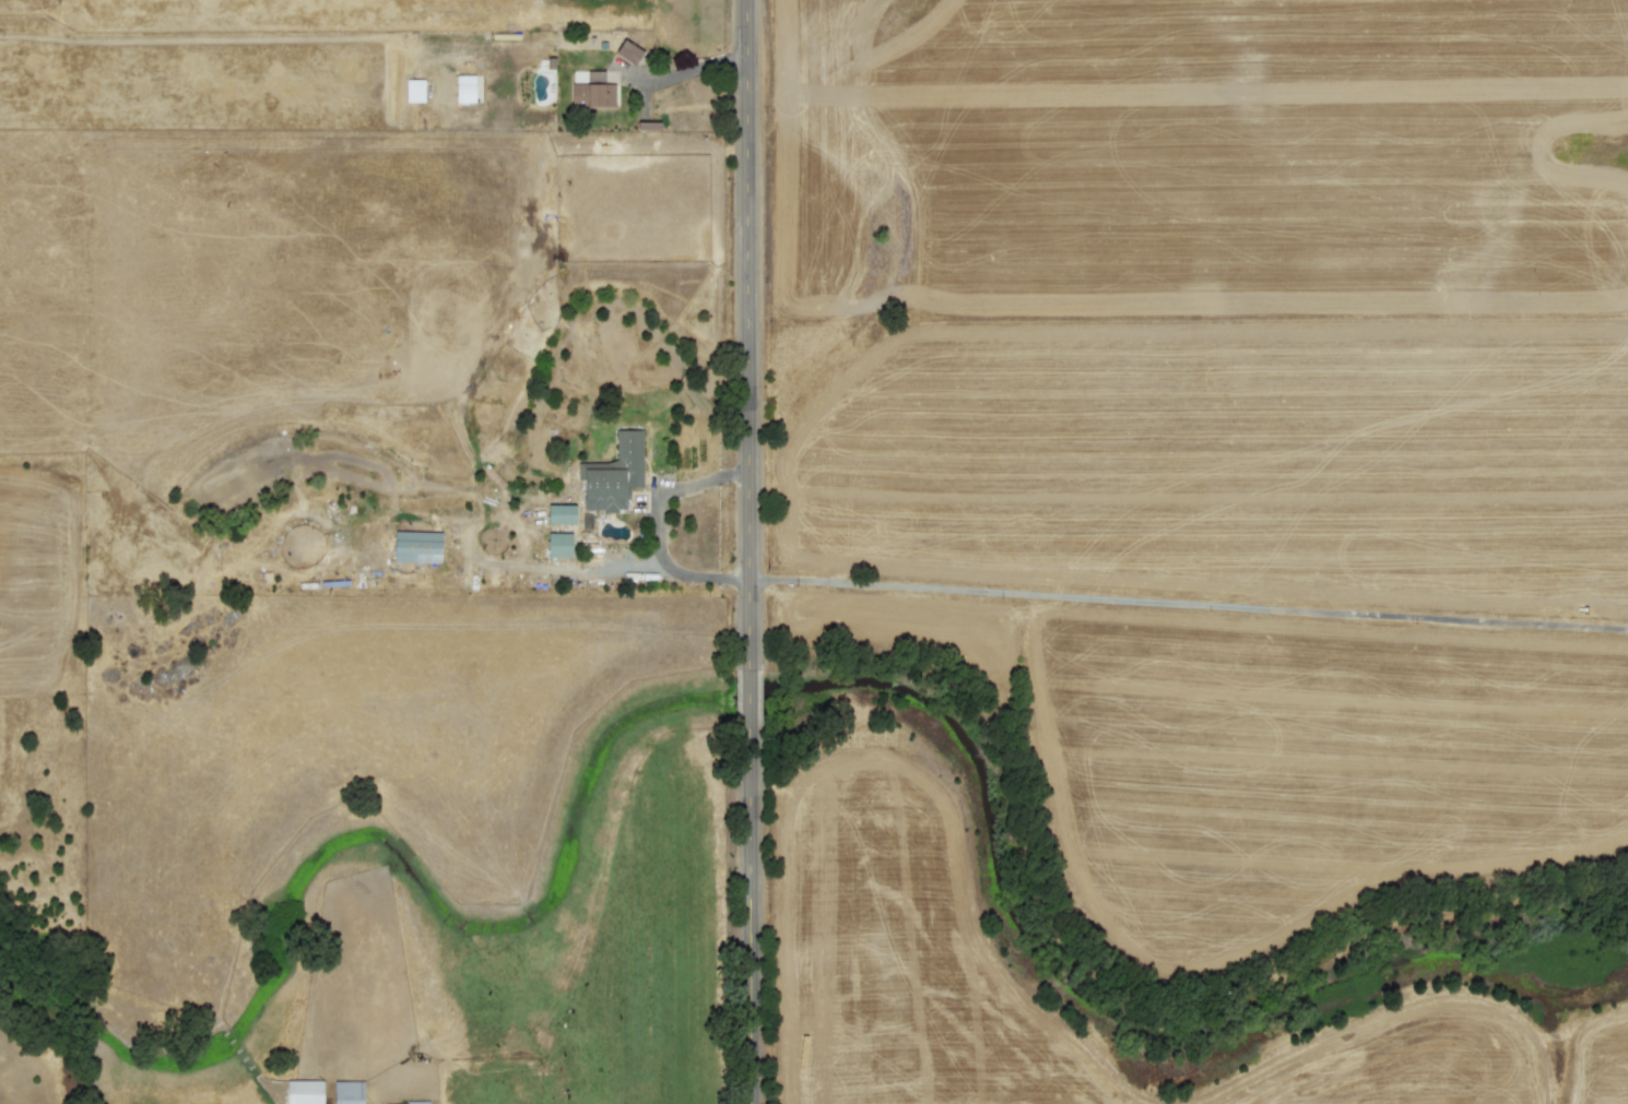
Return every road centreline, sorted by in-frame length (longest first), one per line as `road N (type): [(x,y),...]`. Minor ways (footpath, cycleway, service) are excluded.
road 1 (residential): [(749,0),(754,1103)]

